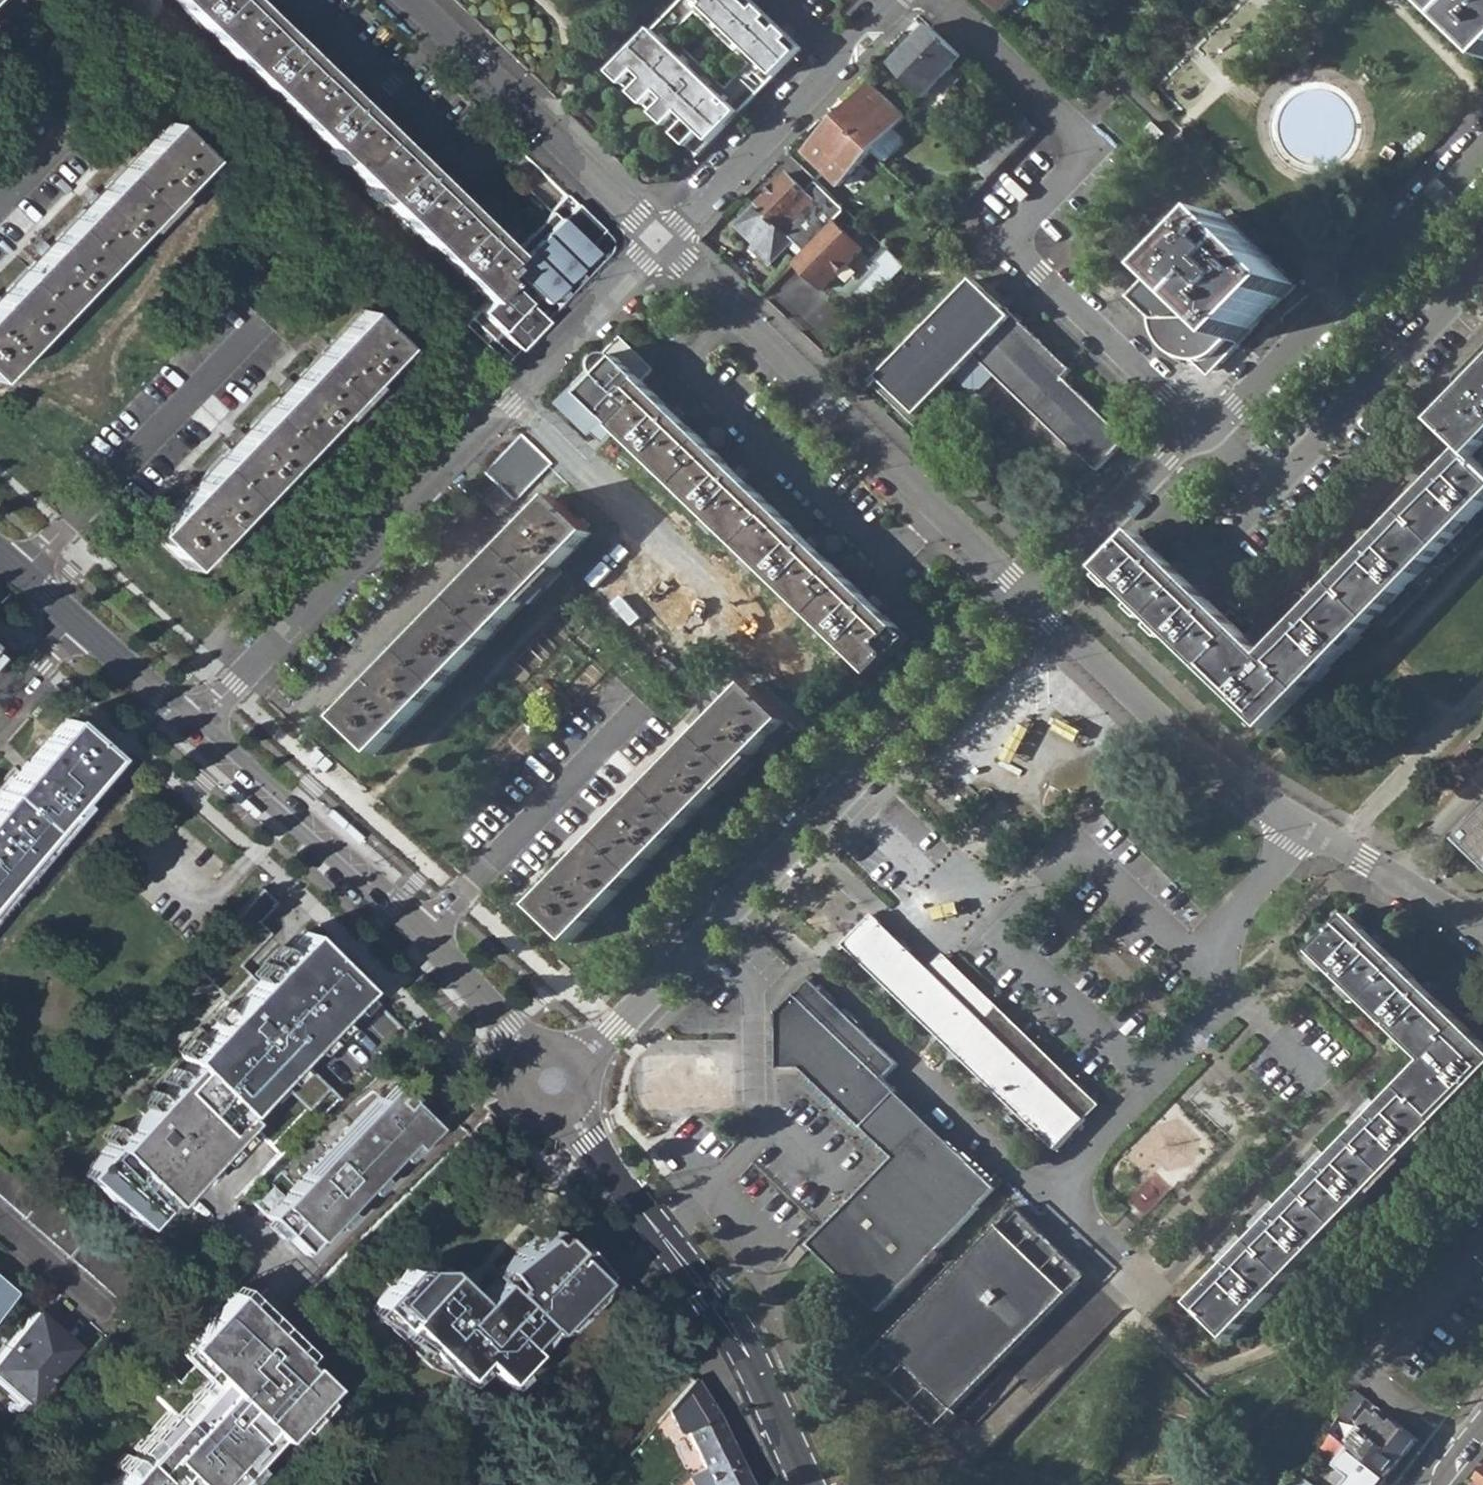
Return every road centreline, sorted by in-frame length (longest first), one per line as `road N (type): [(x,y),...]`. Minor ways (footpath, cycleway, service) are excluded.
road 1 (residential): [(197,727),(663,242)]
road 2 (residential): [(578,1059),(1033,599)]
road 3 (residential): [(1204,429),(1030,263),(1021,231),(1074,169),(1079,137),(941,0)]
road 4 (residential): [(1033,599),(663,242)]
road 5 (tertiary): [(569,1112),(727,1323),(807,1484)]
road 6 (residential): [(1204,429),(1238,406),(1482,155)]
road 7 (residential): [(1304,824),(1175,736),(1033,599)]
road 8 (residential): [(663,242),(412,0)]
road 9 (residential): [(663,242),(898,0)]
road 10 (tertiary): [(197,727),(424,933)]
road 11 (residential): [(424,933),(635,715)]
road 12 (residential): [(1233,995),(1046,1197)]
road 13 (residential): [(1033,599),(1204,429)]
road 14 (residential): [(1304,824),(1198,964),(1233,995)]
road 15 (residential): [(1482,932),(1304,824)]
road 16 (tertiary): [(424,933),(534,1058)]
road 17 (tertiary): [(76,620),(197,727)]
road 18 (residential): [(0,1219),(110,1315)]

